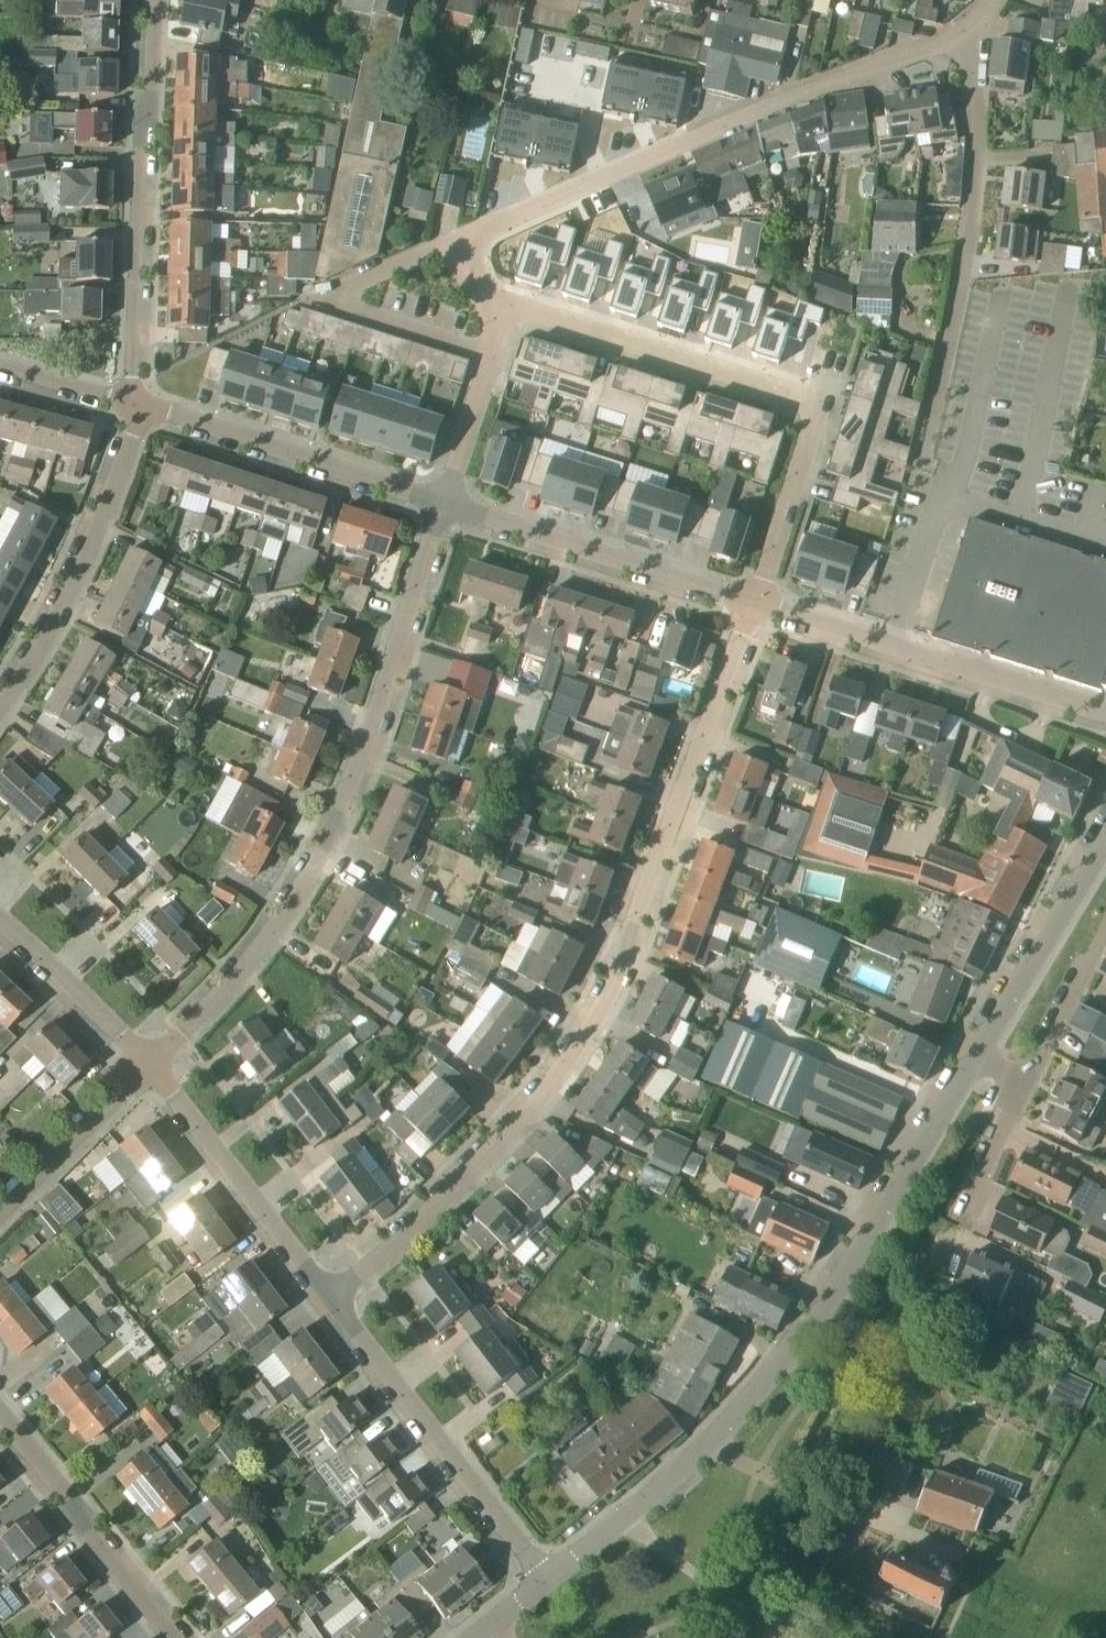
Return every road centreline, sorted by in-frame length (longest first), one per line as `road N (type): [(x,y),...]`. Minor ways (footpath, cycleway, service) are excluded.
road 1 (residential): [(327,1303),(504,1140),(588,1031),(757,603)]
road 2 (residential): [(145,1073),(242,970),(313,873),(378,716),(446,502)]
road 3 (residential): [(457,240),(771,108),(962,40),(990,0)]
road 4 (residential): [(622,1519),(763,1387),(842,1283),(976,1059)]
road 5 (residential): [(757,603),(820,403),(507,306)]
road 6 (residential): [(137,402),(158,0)]
road 7 (residential): [(1105,717),(757,603)]
road 8 (residential): [(541,1586),(327,1303)]
road 9 (residential): [(0,707),(72,584),(137,402)]
road 10 (residential): [(757,603),(446,502)]
road 11 (residential): [(446,502),(137,402)]
road 12 (residential): [(491,360),(345,313),(336,292),(457,240)]
road 13 (residential): [(327,1303),(145,1073)]
road 14 (residential): [(178,1637),(0,1418)]
road 15 (residential): [(976,1059),(1105,841)]
road 16 (residential): [(145,1073),(0,924)]
road 17 (residential): [(0,1216),(145,1073)]
road 18 (residential): [(1025,1086),(1105,931)]
road 19 (residential): [(958,1224),(1025,1086)]
road 20 (residential): [(491,360),(446,502)]
road 21 (residential): [(0,365),(137,402)]

